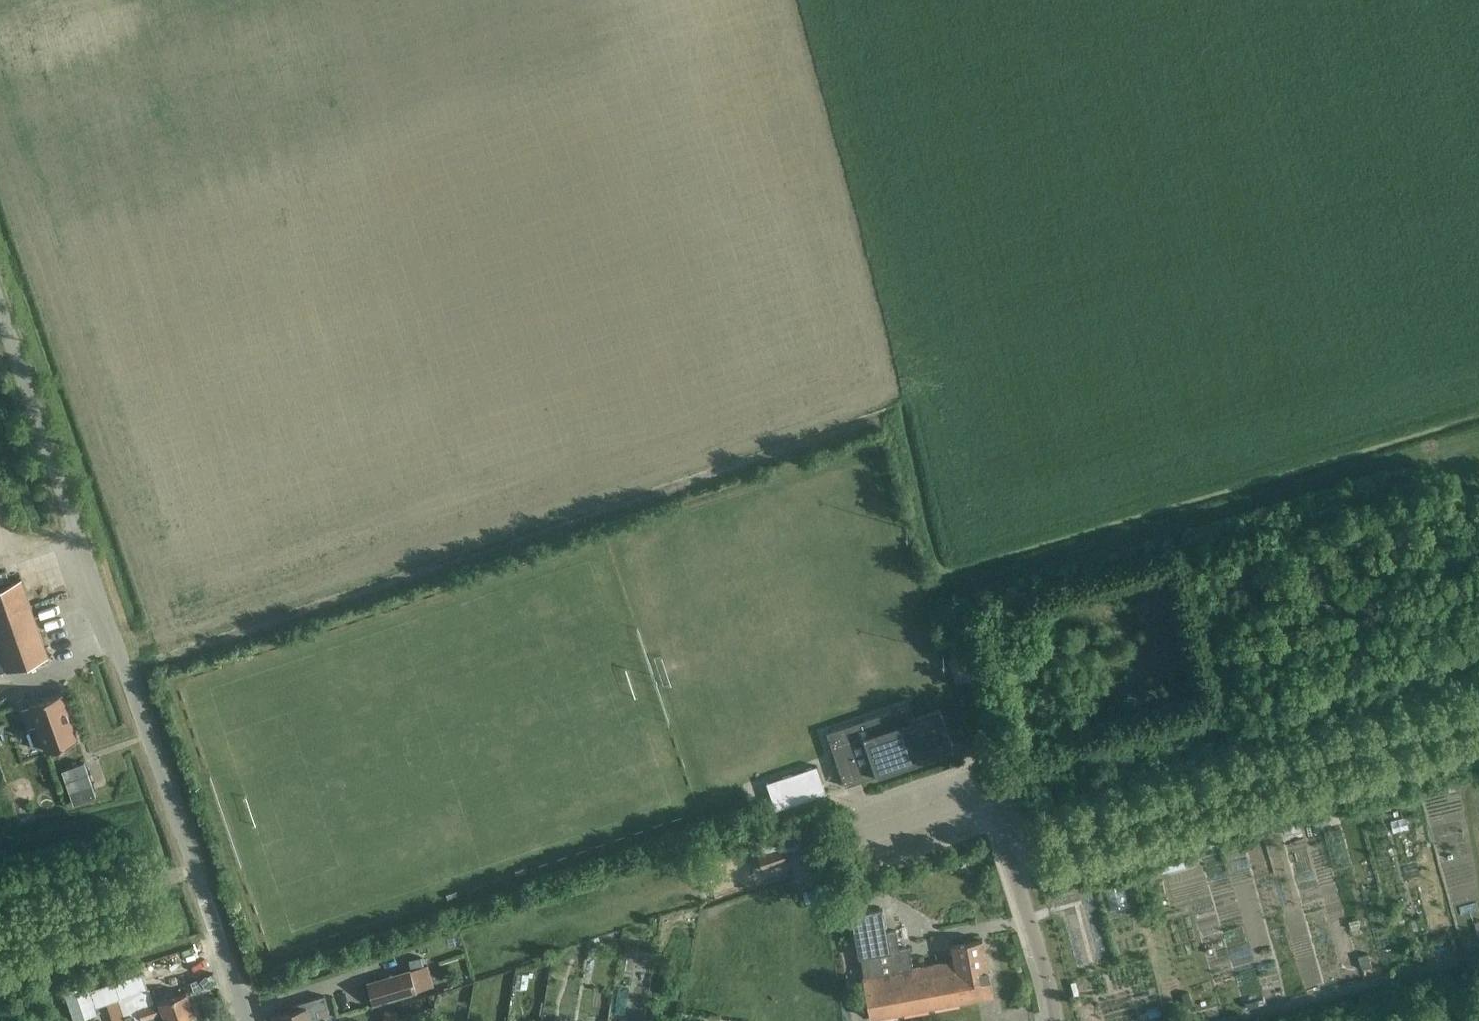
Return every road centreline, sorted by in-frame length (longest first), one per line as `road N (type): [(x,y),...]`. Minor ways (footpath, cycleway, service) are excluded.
road 1 (unclassified): [(240,998),(0,311)]
road 2 (unclassified): [(1055,1020),(984,778),(852,819)]
road 3 (track): [(1218,1020),(1478,950)]
road 4 (track): [(0,929),(195,872)]

